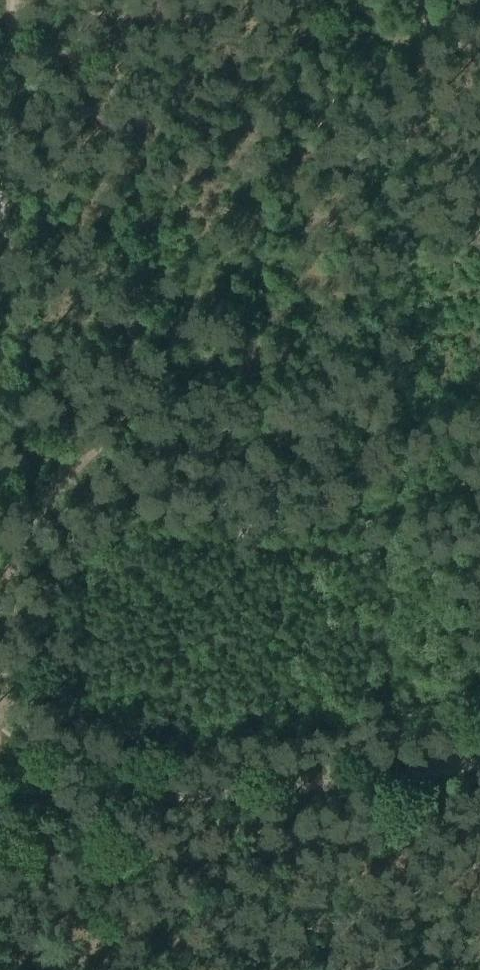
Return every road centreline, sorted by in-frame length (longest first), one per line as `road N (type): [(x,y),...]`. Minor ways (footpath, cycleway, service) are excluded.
road 1 (track): [(147,14),(140,40),(133,334),(70,487),(22,648),(3,799)]
road 2 (track): [(3,799),(222,795),(373,782),(479,763)]
road 3 (track): [(14,0),(0,150)]
road 4 (track): [(147,14),(69,10),(10,49)]

